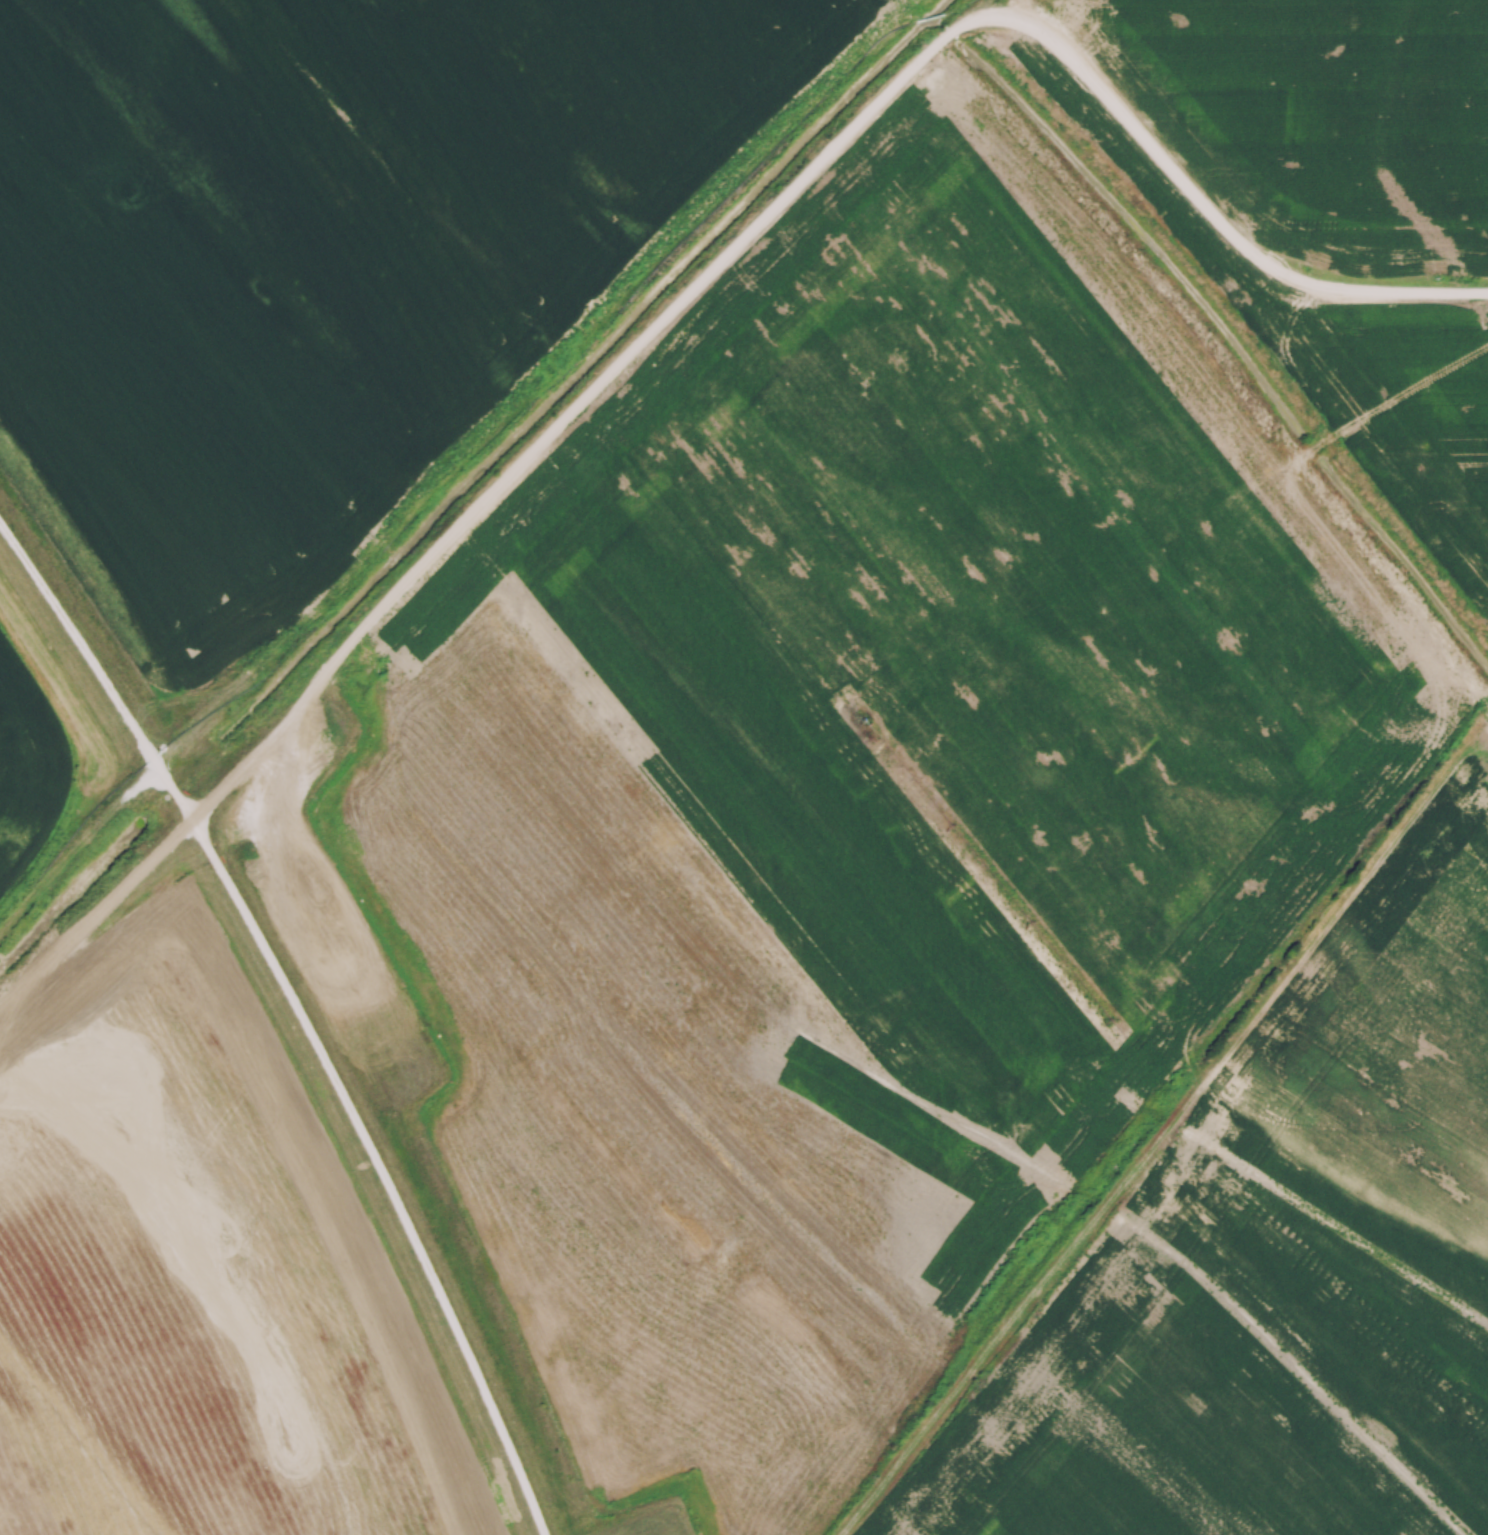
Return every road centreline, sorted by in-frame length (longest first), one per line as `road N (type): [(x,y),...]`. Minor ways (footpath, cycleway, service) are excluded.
road 1 (residential): [(1487,291),(1308,284),(1256,261),(1098,91),(1023,24),(989,14),(957,22),(412,569),(193,819),(0,990)]

